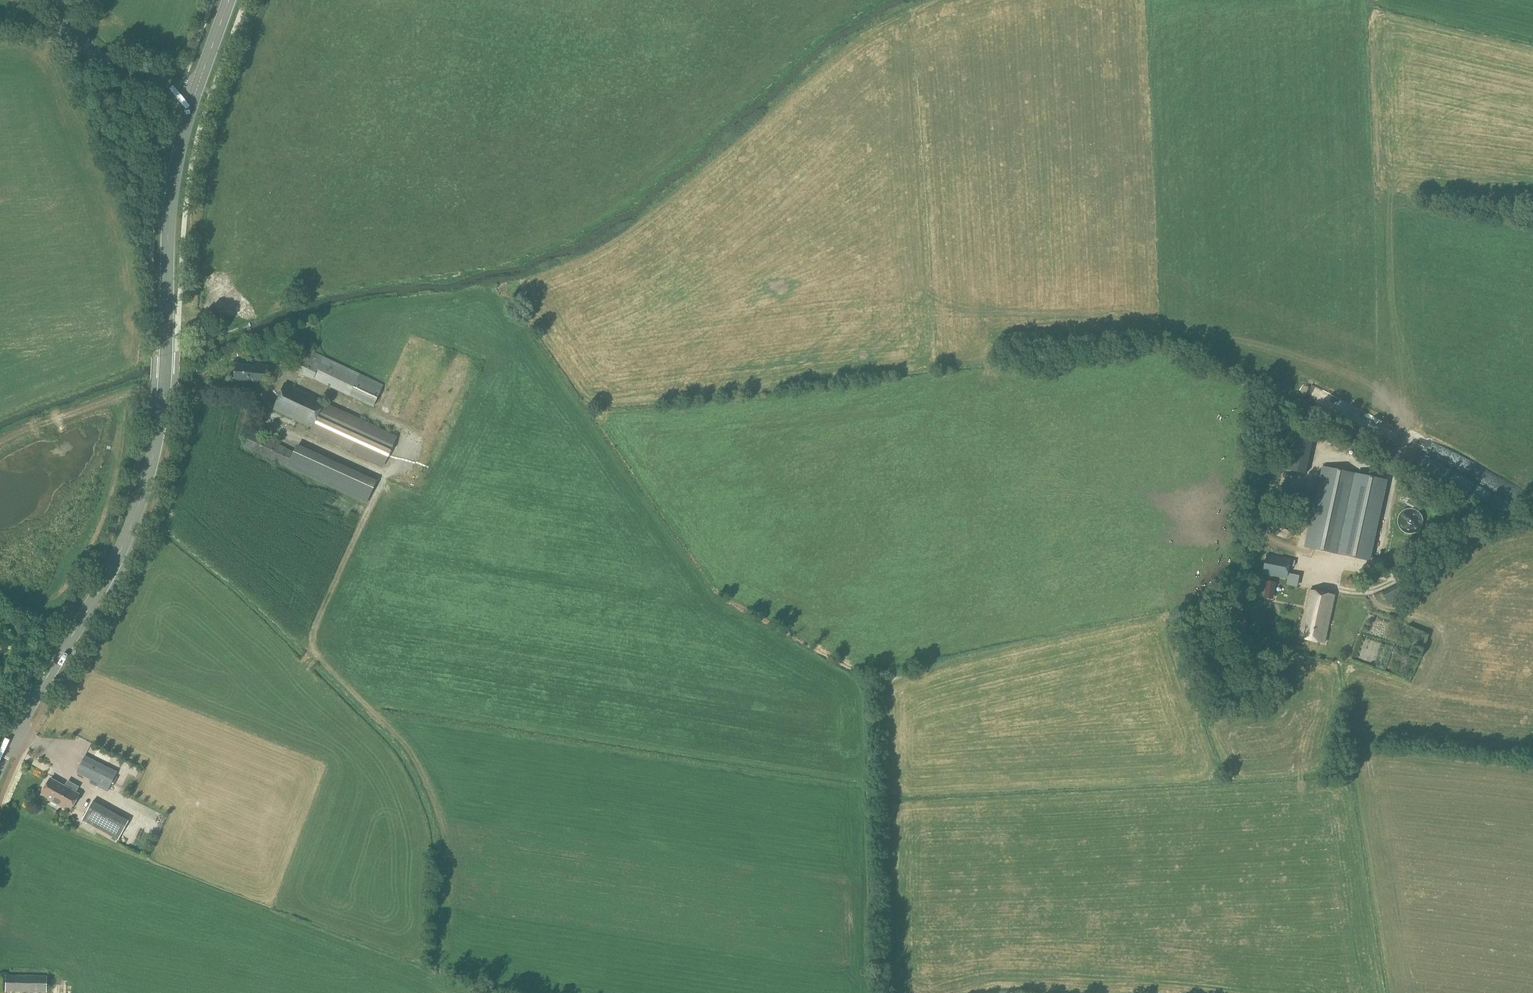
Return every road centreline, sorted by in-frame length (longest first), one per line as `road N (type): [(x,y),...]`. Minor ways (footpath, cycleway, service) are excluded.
road 1 (tertiary): [(0,762),(112,569),(151,467),(165,376),(169,214),(195,95)]
road 2 (residential): [(464,801),(615,813),(769,842)]
road 3 (residential): [(376,964),(94,870)]
road 4 (residential): [(464,801),(479,940),(521,966),(621,987)]
road 5 (track): [(1532,516),(1495,524),(1365,591),(1299,579)]
road 6 (residential): [(94,870),(93,899),(277,949)]
road 7 (unclassified): [(59,0),(99,56),(195,95)]
road 8 (residential): [(796,992),(790,868),(769,842)]
road 9 (residential): [(376,964),(406,882),(406,815)]

